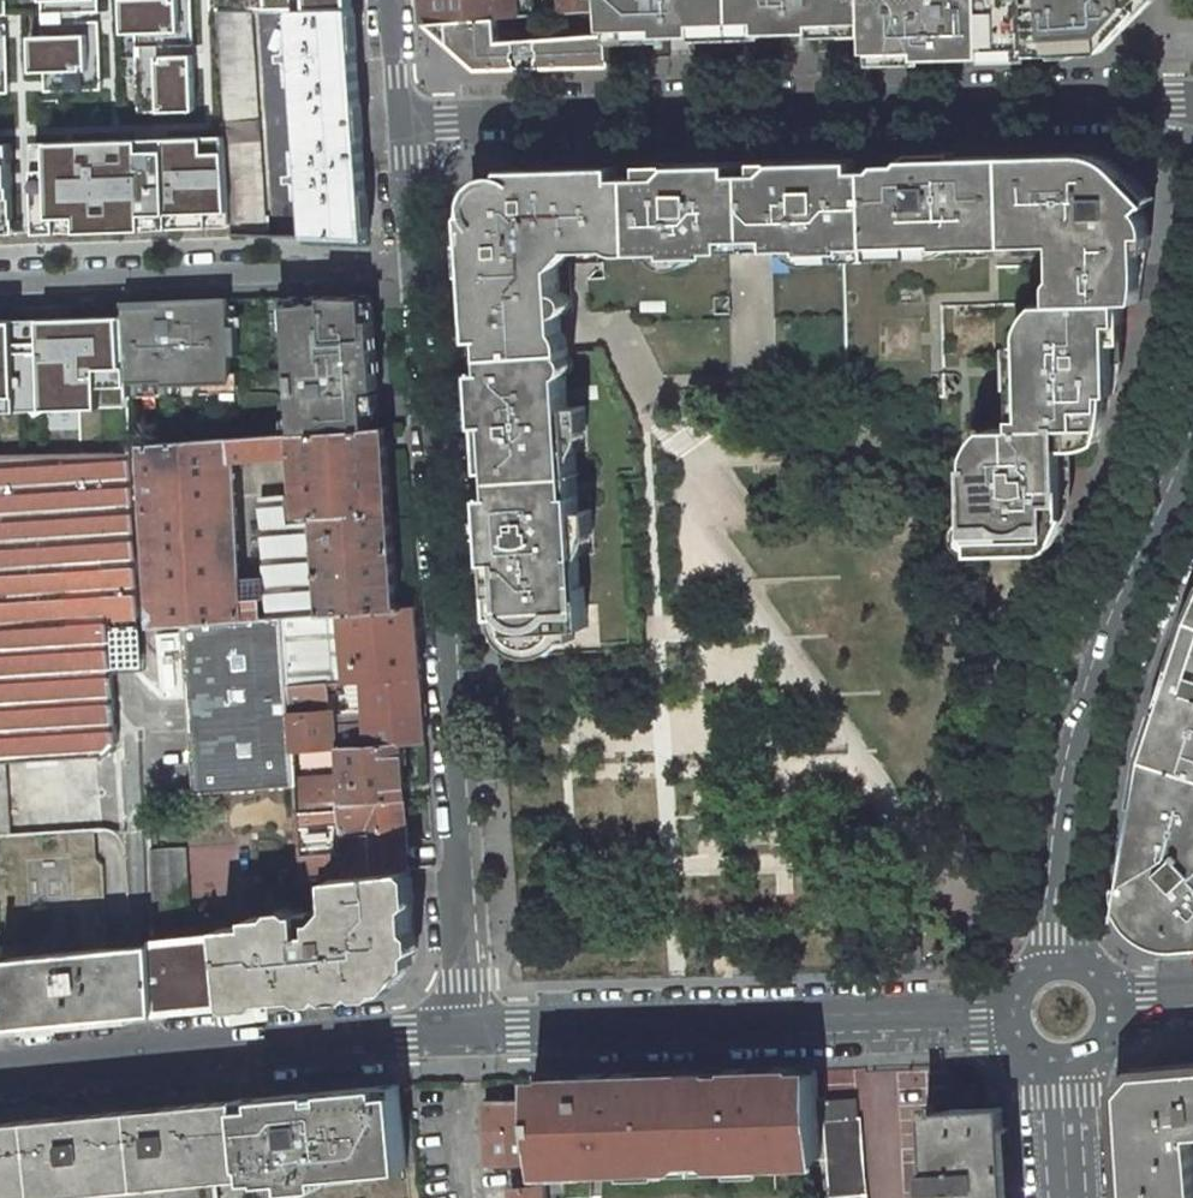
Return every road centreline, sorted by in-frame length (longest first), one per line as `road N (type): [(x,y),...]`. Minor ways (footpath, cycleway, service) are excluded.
road 1 (residential): [(412,135),(1192,106)]
road 2 (residential): [(419,265),(458,1023)]
road 3 (tertiary): [(458,1023),(1060,1009)]
road 4 (tertiary): [(1060,1009),(1063,860),(1086,702),(1192,456)]
road 5 (tertiary): [(0,1066),(458,1023)]
road 6 (residential): [(419,265),(0,281)]
road 7 (tertiary): [(1067,1197),(1060,1009)]
road 8 (residential): [(401,0),(412,135)]
road 9 (tertiary): [(1192,986),(1060,1009)]
road 10 (residential): [(412,135),(419,265)]

